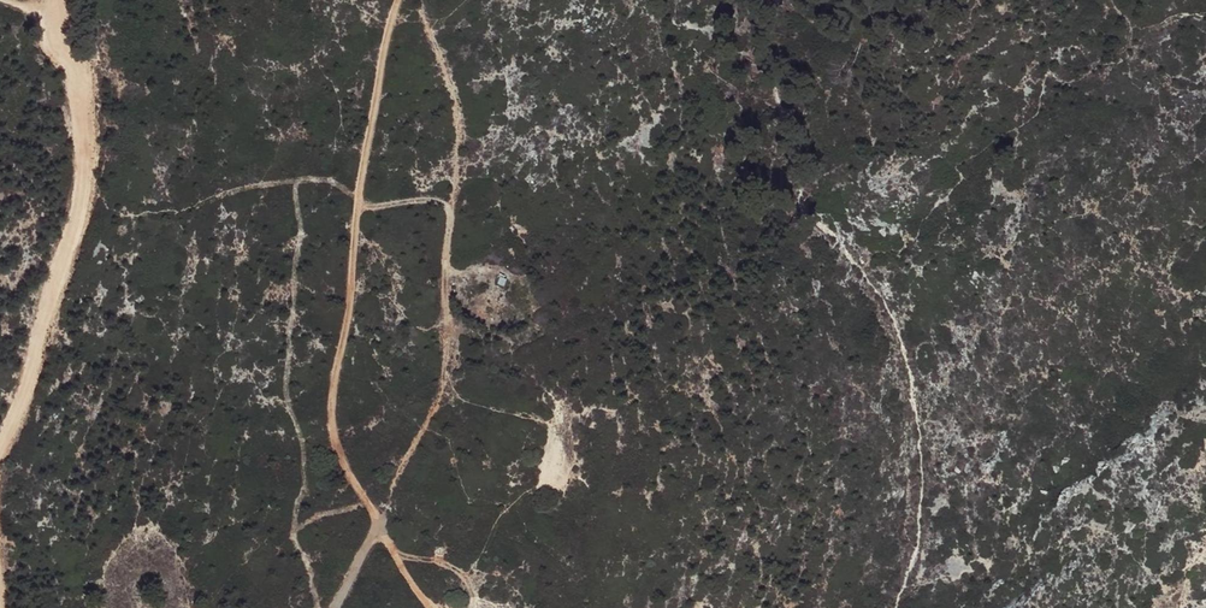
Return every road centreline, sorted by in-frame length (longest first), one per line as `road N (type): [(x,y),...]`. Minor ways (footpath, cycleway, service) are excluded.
road 1 (track): [(397,0),(362,165),(330,432),(428,607)]
road 2 (track): [(1,0),(43,20),(68,65),(87,127),(79,202),(0,451)]
road 3 (track): [(496,302),(481,270),(445,275),(441,397),(380,523)]
road 4 (track): [(357,206),(438,202),(448,211),(445,275)]

